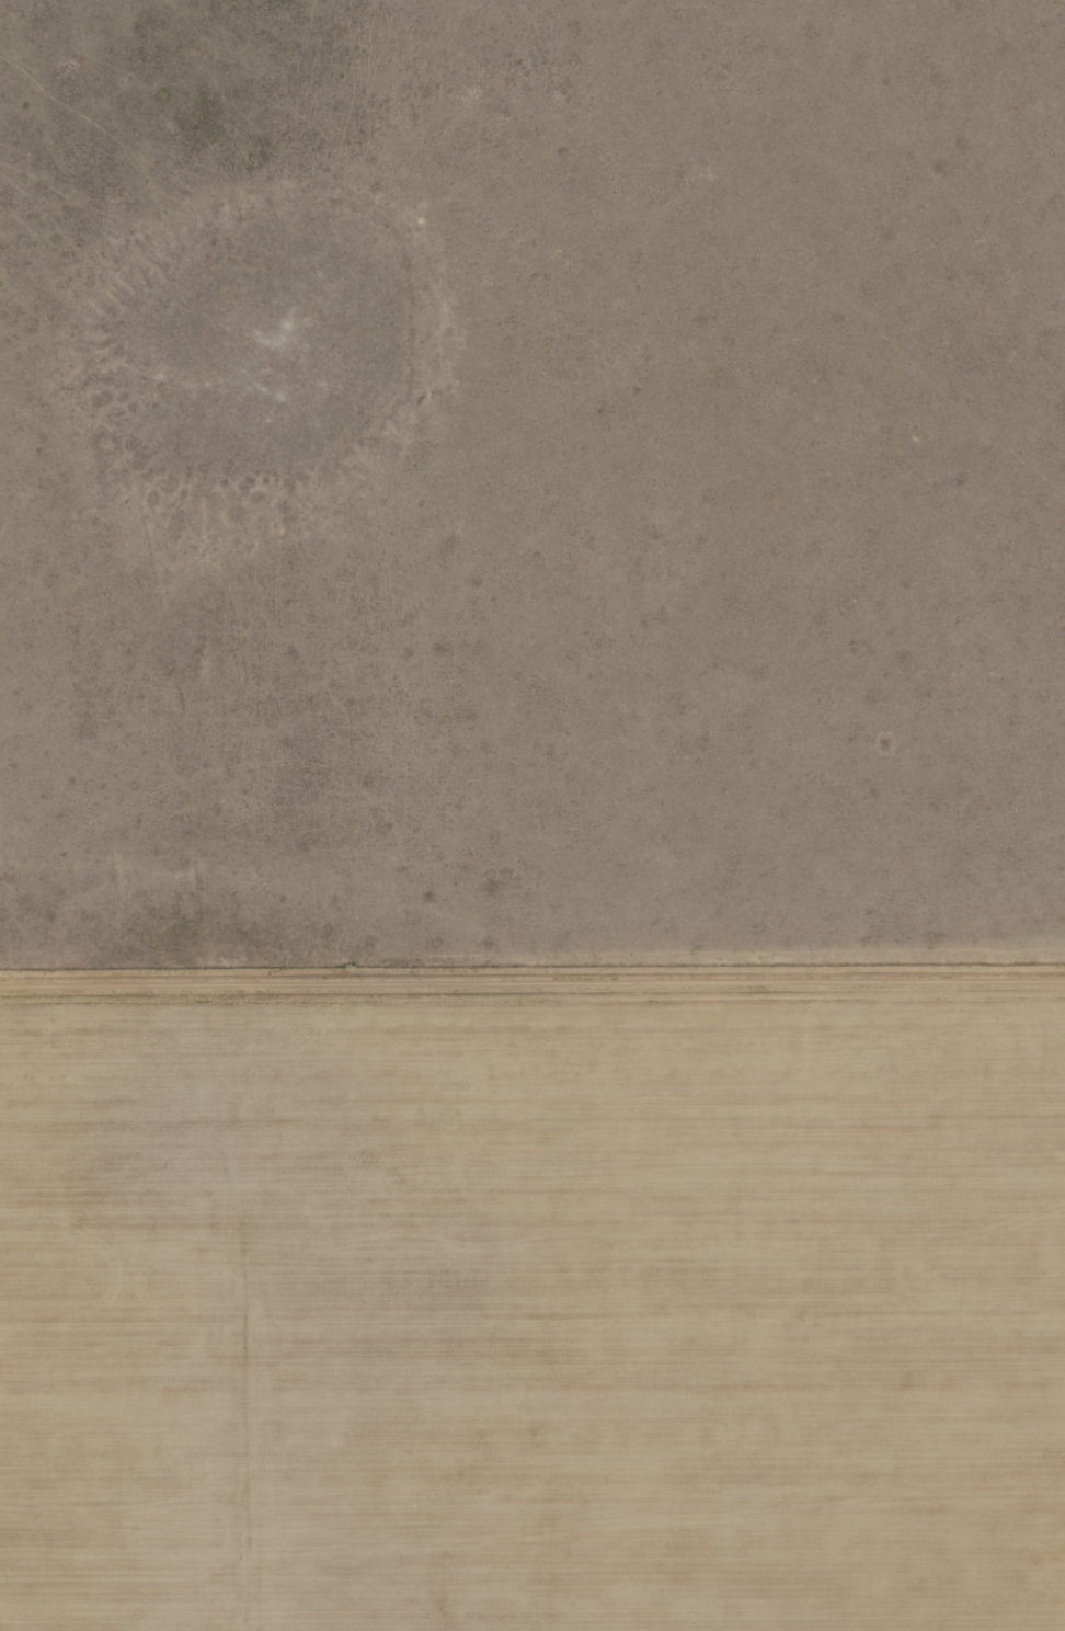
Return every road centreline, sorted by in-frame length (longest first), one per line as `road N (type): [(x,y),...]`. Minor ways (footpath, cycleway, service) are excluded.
road 1 (residential): [(0,978),(1064,976)]

